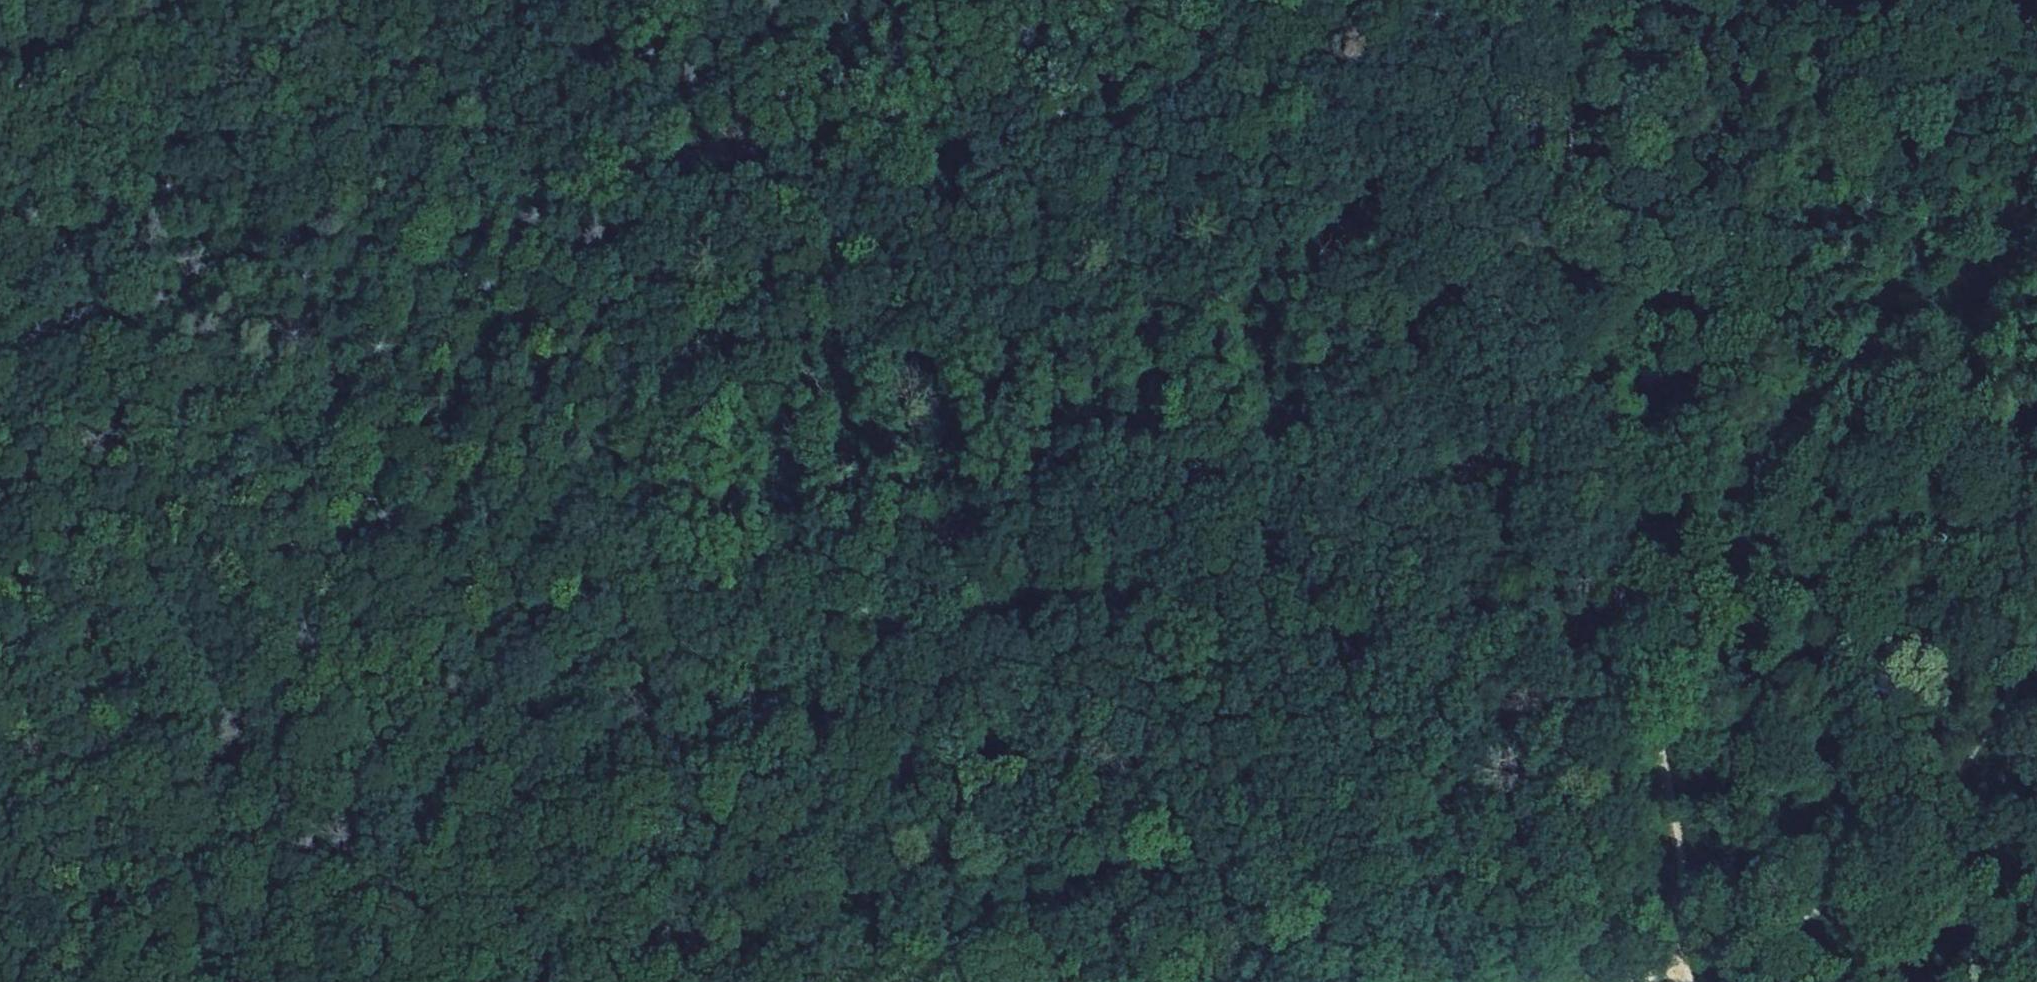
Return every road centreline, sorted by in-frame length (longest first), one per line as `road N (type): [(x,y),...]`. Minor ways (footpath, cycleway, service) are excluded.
road 1 (track): [(1684,981),(1652,689),(1568,144),(1592,0)]
road 2 (track): [(1675,935),(1797,910),(1961,747),(2036,618)]

